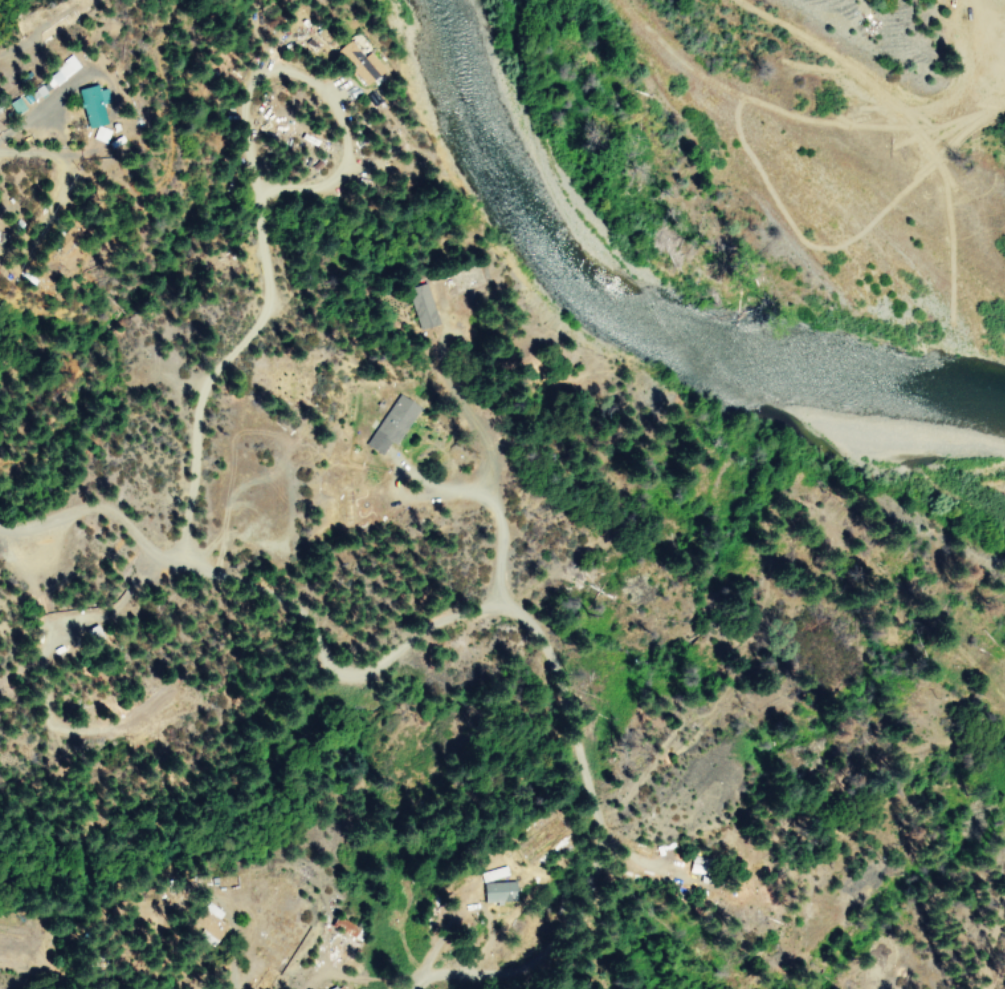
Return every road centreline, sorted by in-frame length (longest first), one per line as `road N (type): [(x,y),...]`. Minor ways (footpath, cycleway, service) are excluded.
road 1 (residential): [(411,988),(418,977),(522,965),(549,947),(571,924),(601,847),(569,723),(496,610),(445,618),(366,673),(347,675),(300,611),(246,585),(163,562),(101,507),(0,528)]

